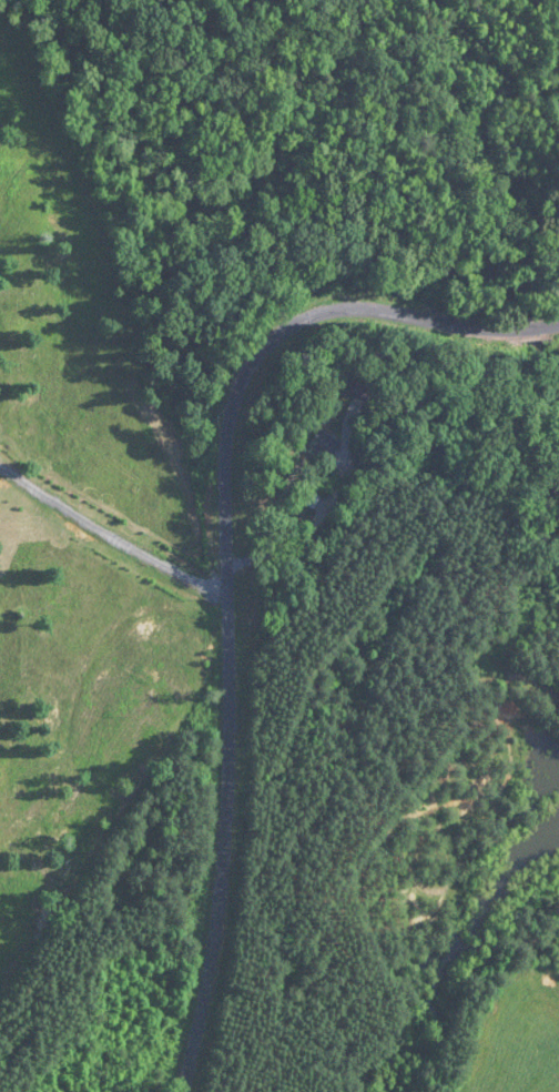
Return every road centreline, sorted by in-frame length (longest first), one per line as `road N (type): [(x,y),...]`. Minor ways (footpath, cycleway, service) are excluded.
road 1 (tertiary): [(558,321),(353,305),(293,324),(242,378),(227,434),(223,865),(182,1091)]

